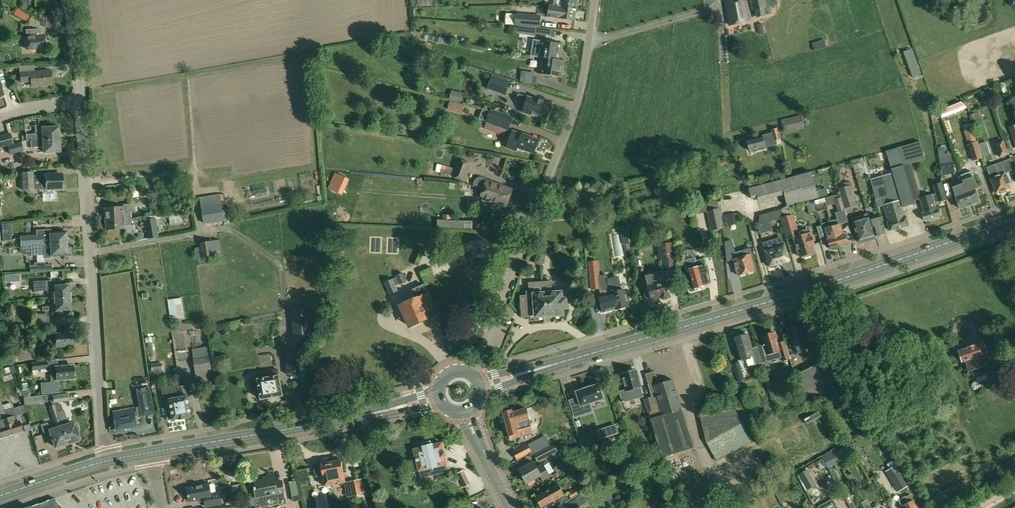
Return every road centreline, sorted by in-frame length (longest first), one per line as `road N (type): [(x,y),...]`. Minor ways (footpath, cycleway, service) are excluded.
road 1 (primary): [(481,386),(1014,219)]
road 2 (residential): [(471,373),(578,103),(595,0)]
road 3 (residential): [(82,102),(110,460)]
road 4 (primary): [(151,453),(437,398)]

